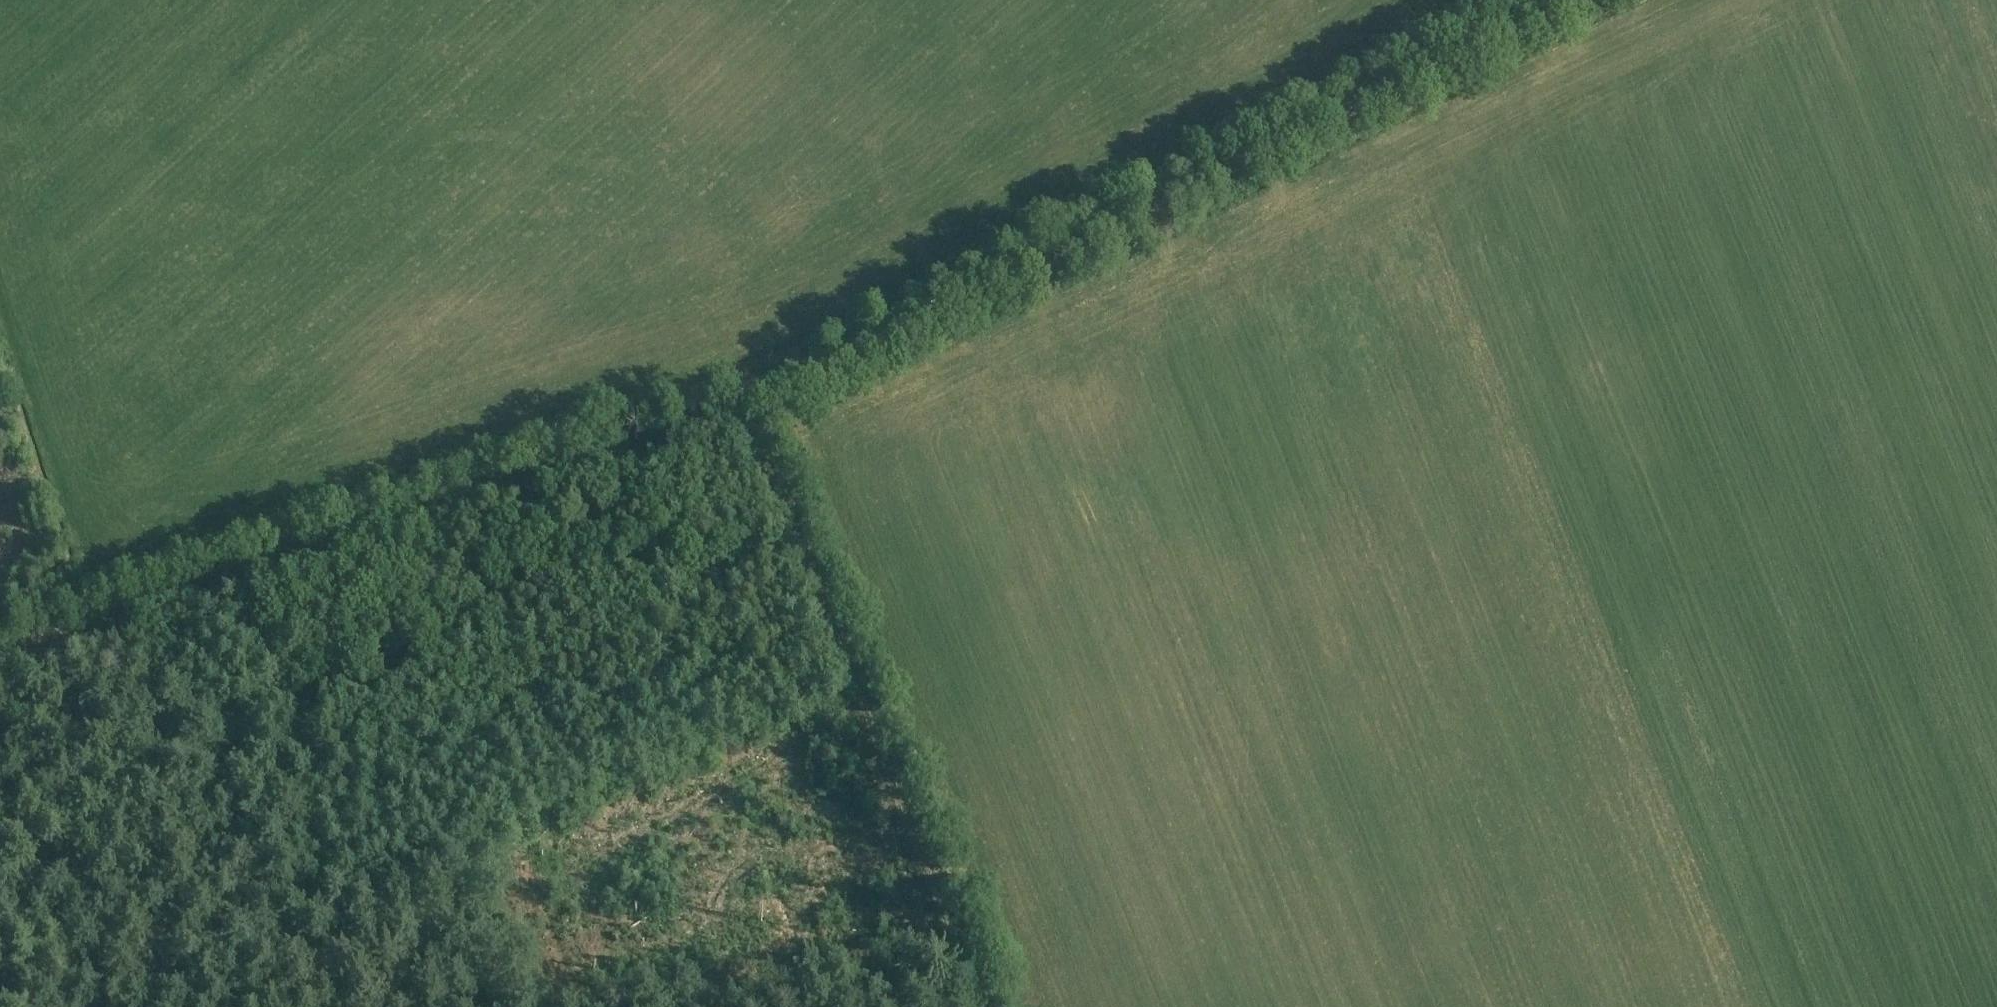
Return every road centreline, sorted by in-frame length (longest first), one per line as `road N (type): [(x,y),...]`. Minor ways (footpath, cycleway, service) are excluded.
road 1 (track): [(1575,0),(750,411)]
road 2 (track): [(750,411),(0,660)]
road 3 (track): [(985,1006),(750,411)]

